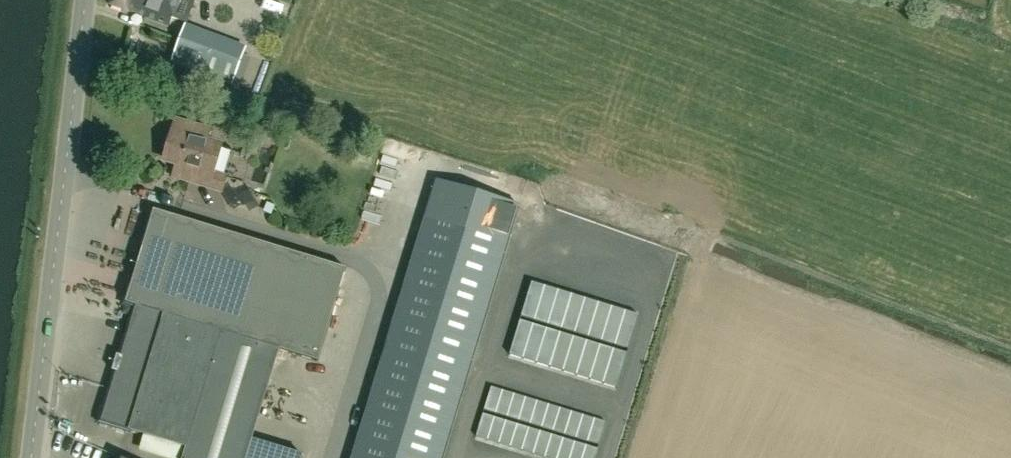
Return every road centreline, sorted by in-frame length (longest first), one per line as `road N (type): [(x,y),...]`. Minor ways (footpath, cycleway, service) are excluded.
road 1 (tertiary): [(29,457),(84,0)]

